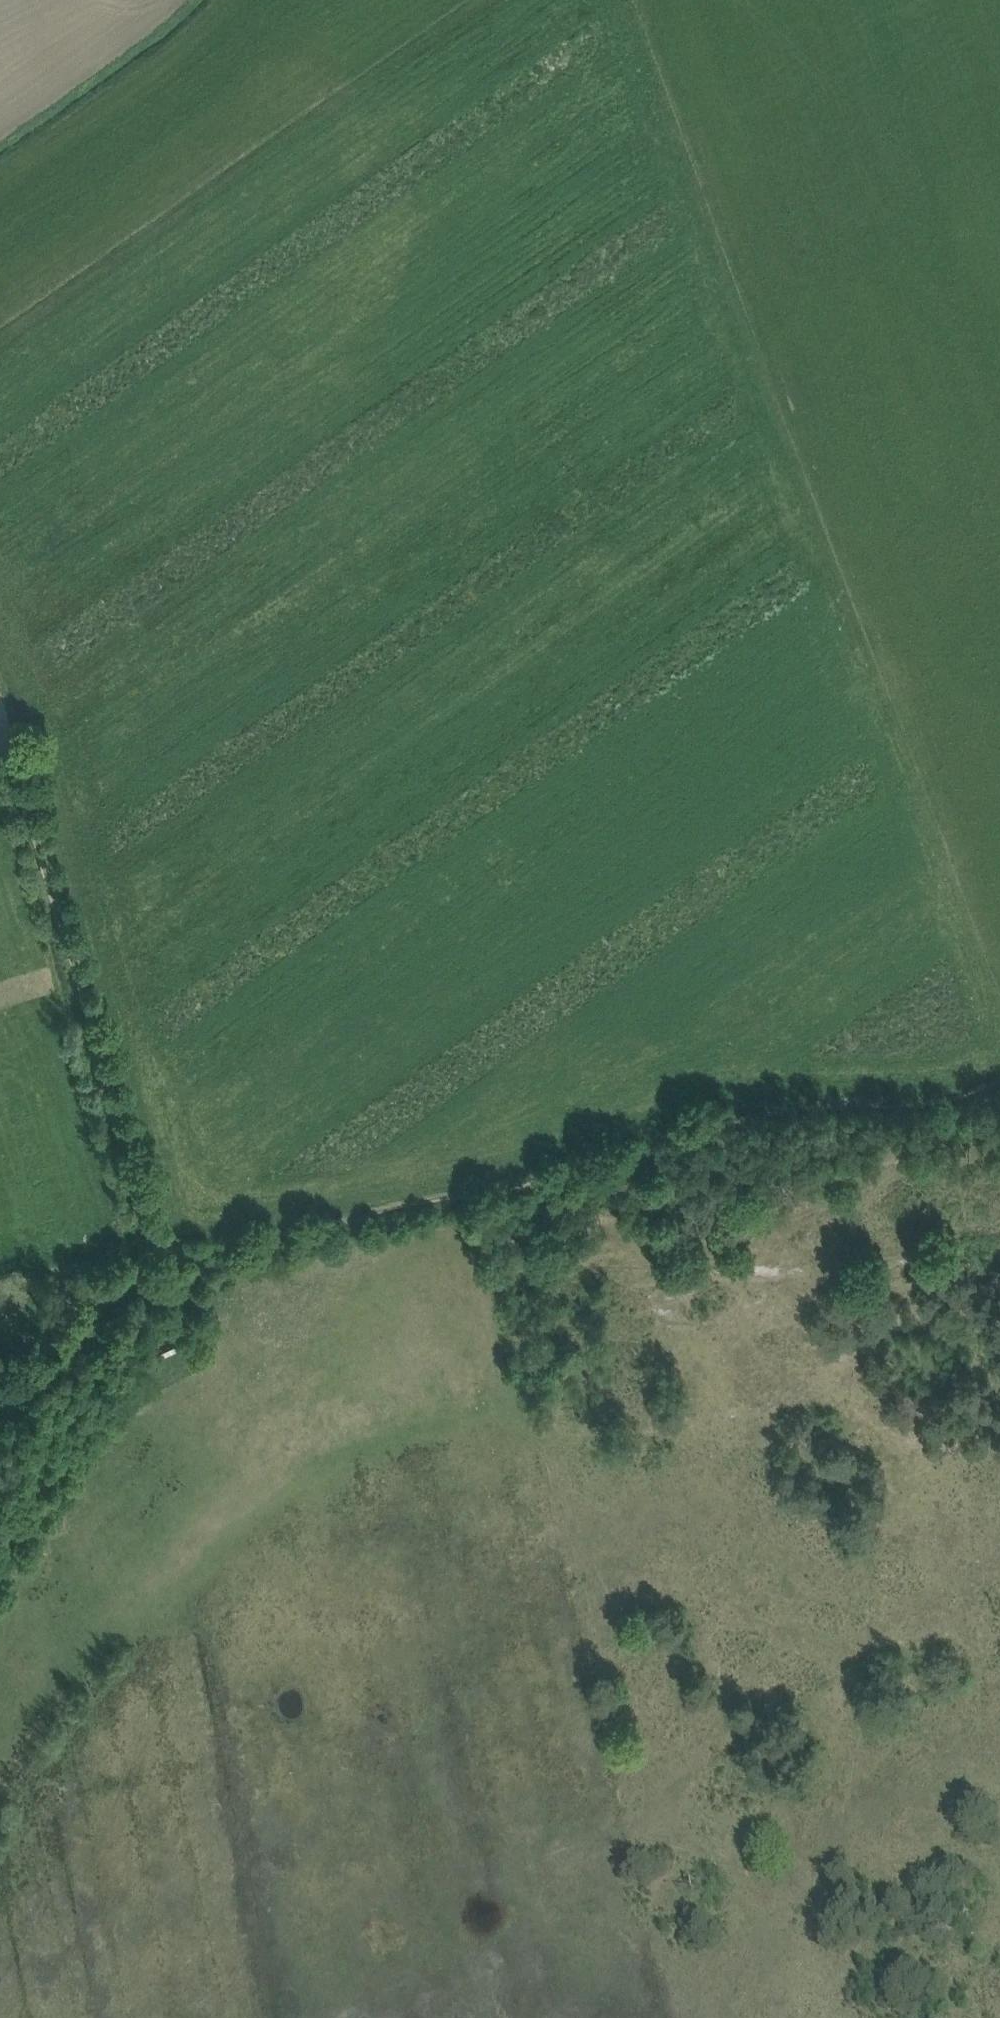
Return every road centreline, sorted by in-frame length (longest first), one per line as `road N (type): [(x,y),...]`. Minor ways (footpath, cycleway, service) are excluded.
road 1 (track): [(999,1093),(759,1111),(570,1175),(155,1256)]
road 2 (track): [(5,736),(155,1256)]
road 3 (track): [(155,1256),(0,1378)]

